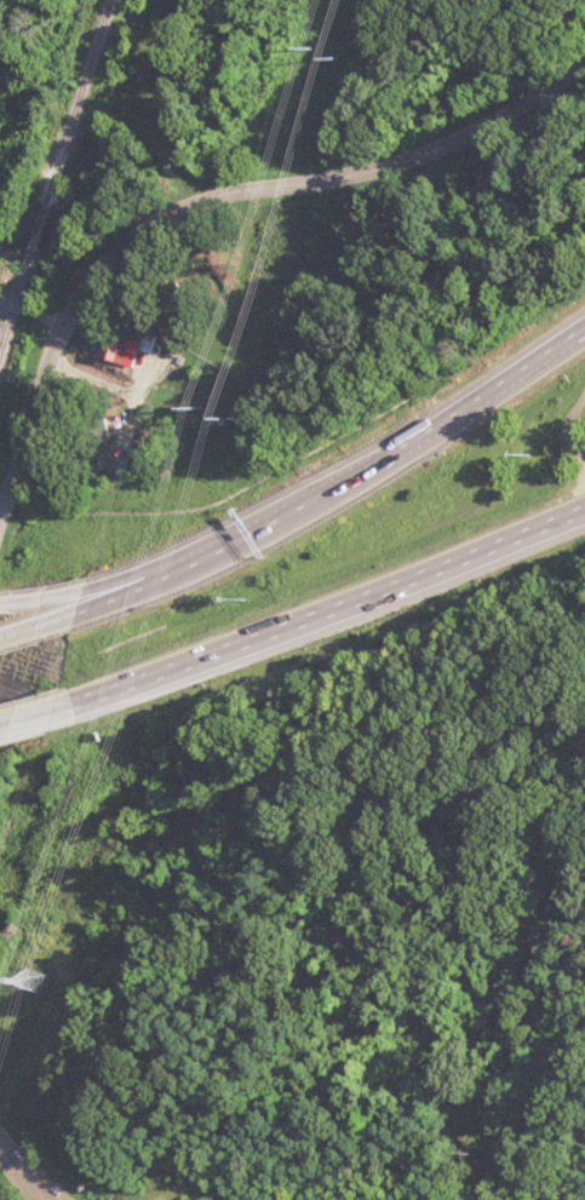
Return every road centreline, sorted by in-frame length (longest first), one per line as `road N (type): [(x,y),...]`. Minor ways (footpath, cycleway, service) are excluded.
road 1 (tertiary): [(0,495),(84,253),(207,191),(314,179),(435,149),(584,58)]
road 2 (motorway): [(584,323),(229,556),(78,620)]
road 3 (motorway): [(81,706),(584,504)]
road 4 (motorway): [(401,441),(223,536),(90,595)]

